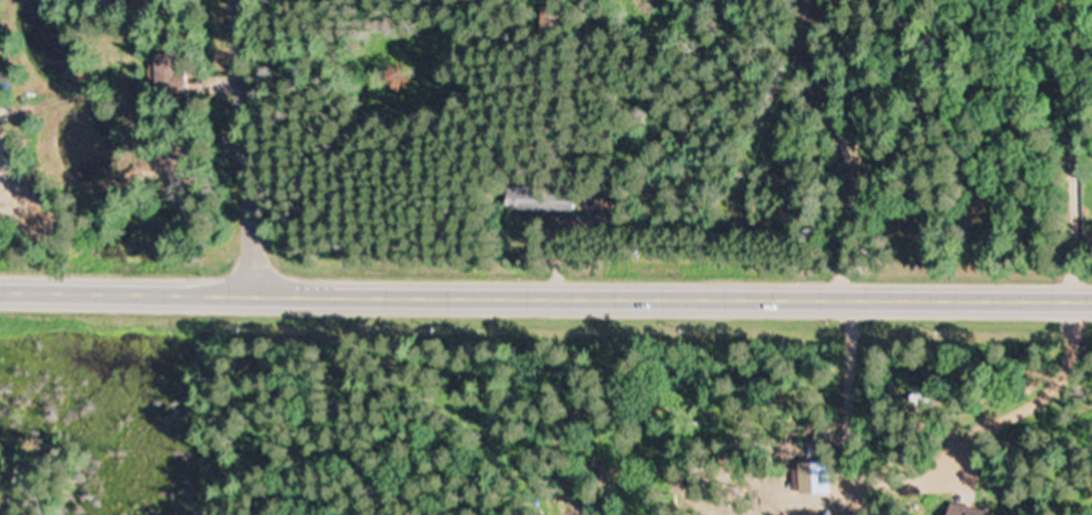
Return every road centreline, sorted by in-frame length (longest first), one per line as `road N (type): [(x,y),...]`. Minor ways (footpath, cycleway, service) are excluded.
road 1 (primary): [(0,283),(1091,295)]
road 2 (residential): [(1025,293),(974,0)]
road 3 (residential): [(240,0),(257,290)]

